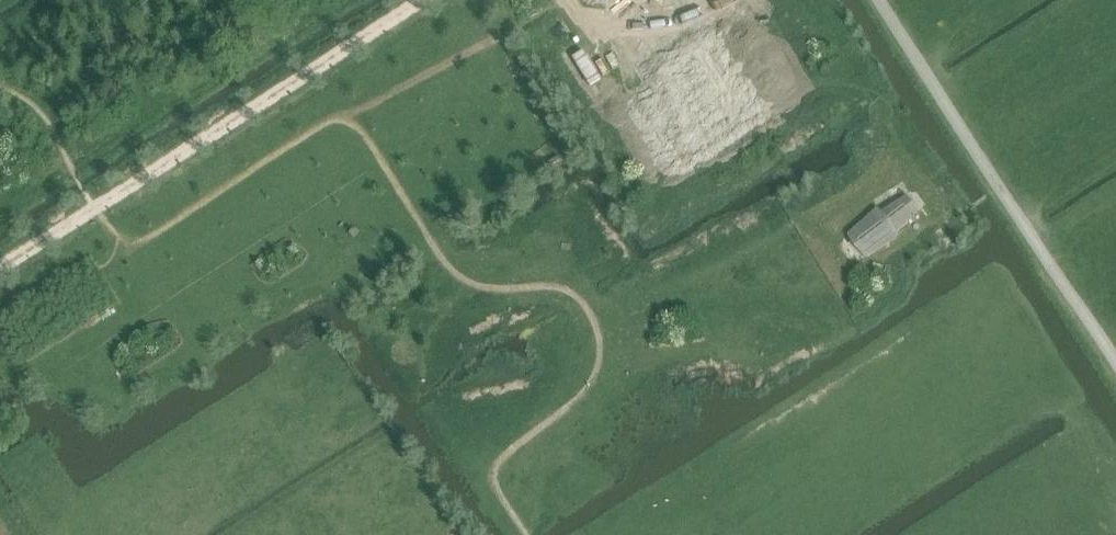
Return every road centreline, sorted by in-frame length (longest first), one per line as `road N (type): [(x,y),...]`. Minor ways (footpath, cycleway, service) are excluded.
road 1 (track): [(0,273),(428,0)]
road 2 (track): [(884,0),(1115,364)]

